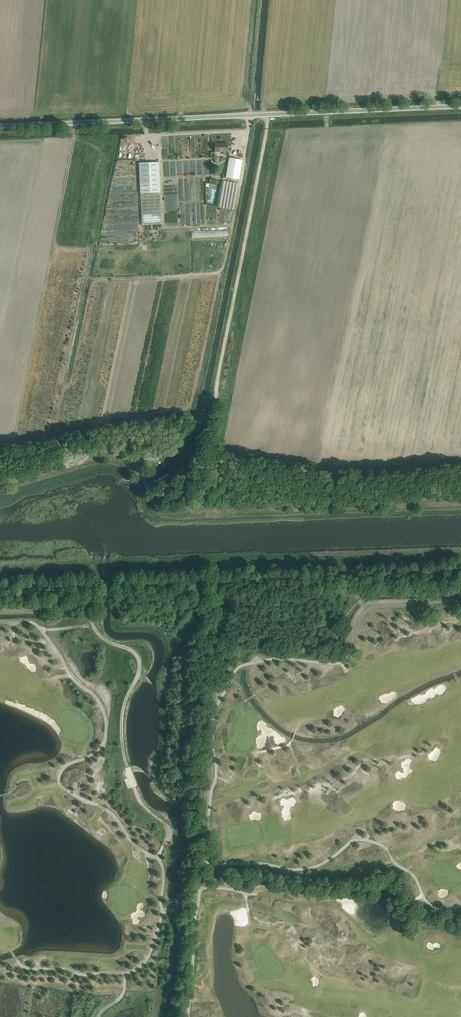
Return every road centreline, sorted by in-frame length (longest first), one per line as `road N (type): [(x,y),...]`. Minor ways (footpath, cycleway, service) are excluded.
road 1 (unclassified): [(460,106),(0,126)]
road 2 (track): [(200,870),(209,580)]
road 3 (track): [(200,870),(319,887),(391,874),(432,909),(460,912)]
road 4 (track): [(209,580),(460,570)]

